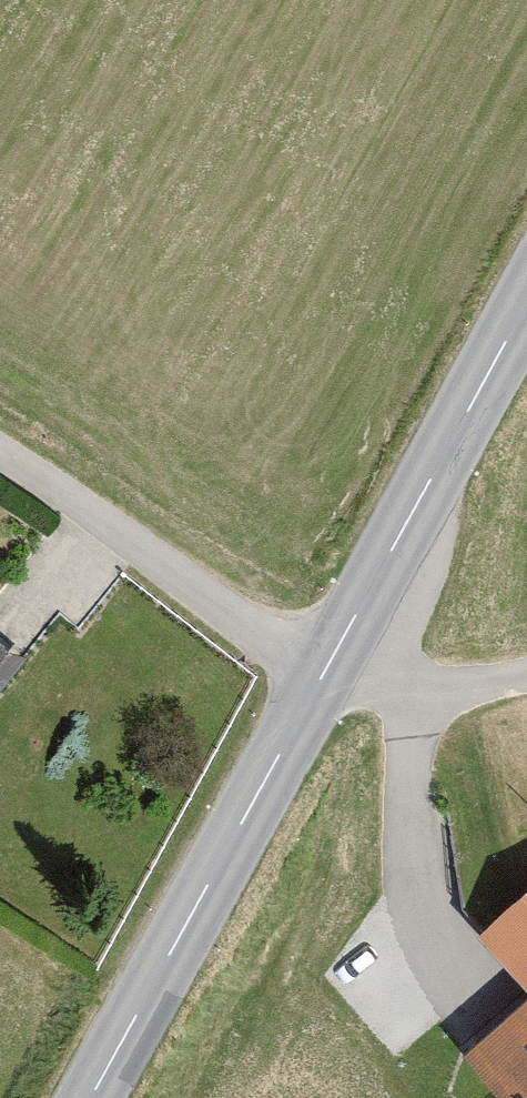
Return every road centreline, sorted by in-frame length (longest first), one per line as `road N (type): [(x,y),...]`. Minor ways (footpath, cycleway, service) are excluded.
road 1 (secondary): [(97,1097),(335,669)]
road 2 (secondary): [(335,669),(526,321)]
road 3 (residential): [(0,457),(335,669)]

